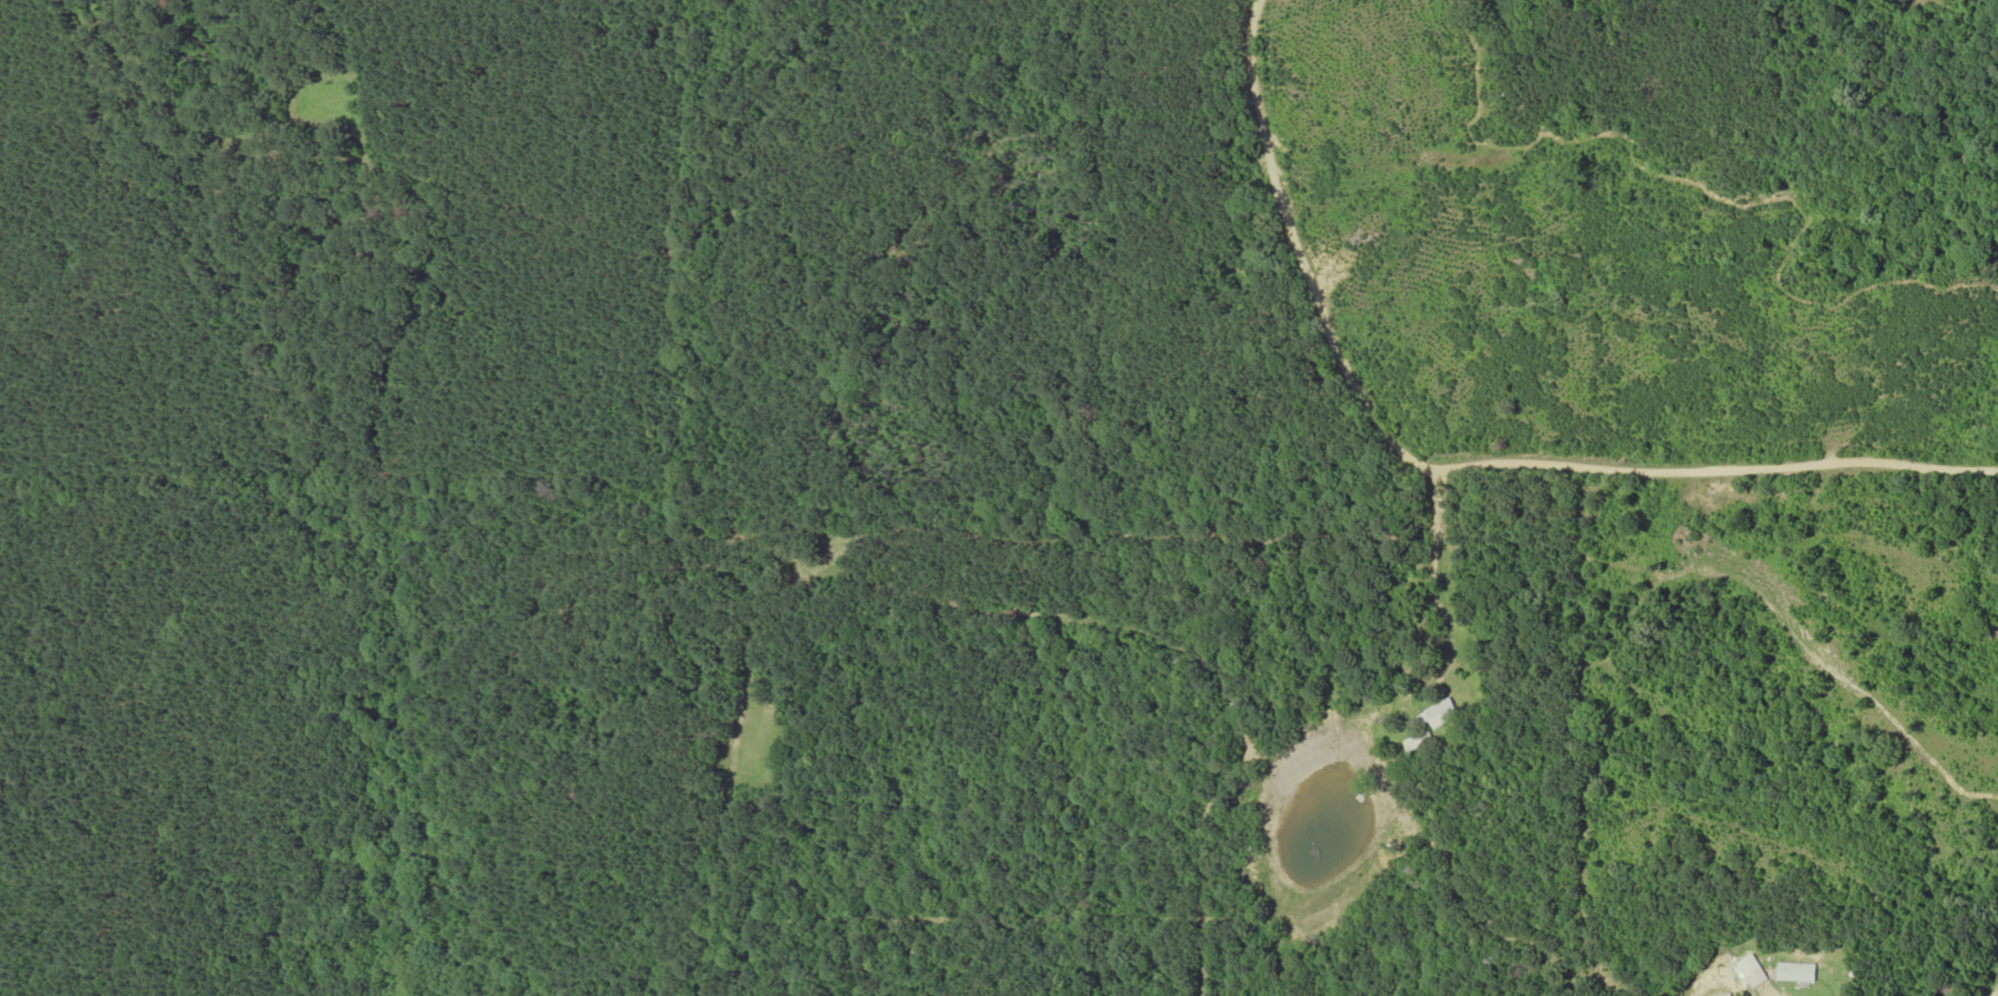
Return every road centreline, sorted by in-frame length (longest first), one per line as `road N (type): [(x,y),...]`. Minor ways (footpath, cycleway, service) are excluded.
road 1 (residential): [(1997,472),(1531,464),(1437,472),(1391,436),(1336,343),(1287,222),(1243,45),(1259,0)]
road 2 (residential): [(1437,472),(1438,684)]

